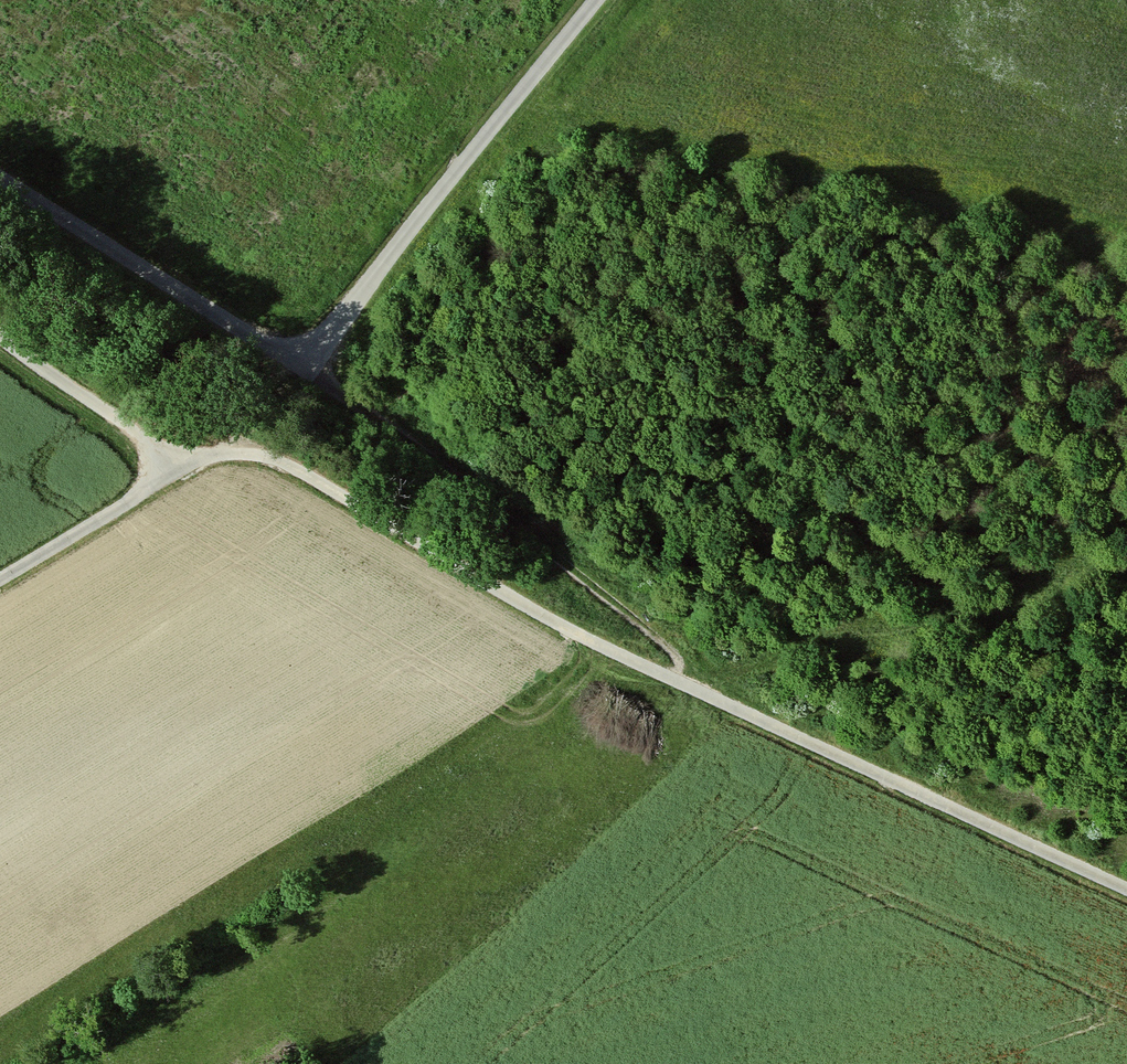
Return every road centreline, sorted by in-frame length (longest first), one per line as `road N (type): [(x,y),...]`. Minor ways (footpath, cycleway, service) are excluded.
road 1 (motorway): [(116,0),(683,290),(1126,544)]
road 2 (track): [(190,465),(230,452),(289,465),(573,631),(1126,889)]
road 3 (motorway): [(1126,460),(711,219),(287,0)]
road 4 (track): [(0,179),(252,339),(304,346),(340,321),(596,0)]
road 5 (track): [(304,346),(320,375),(648,629),(675,655),(675,680)]
road 6 (track): [(0,336),(190,465),(0,580)]

